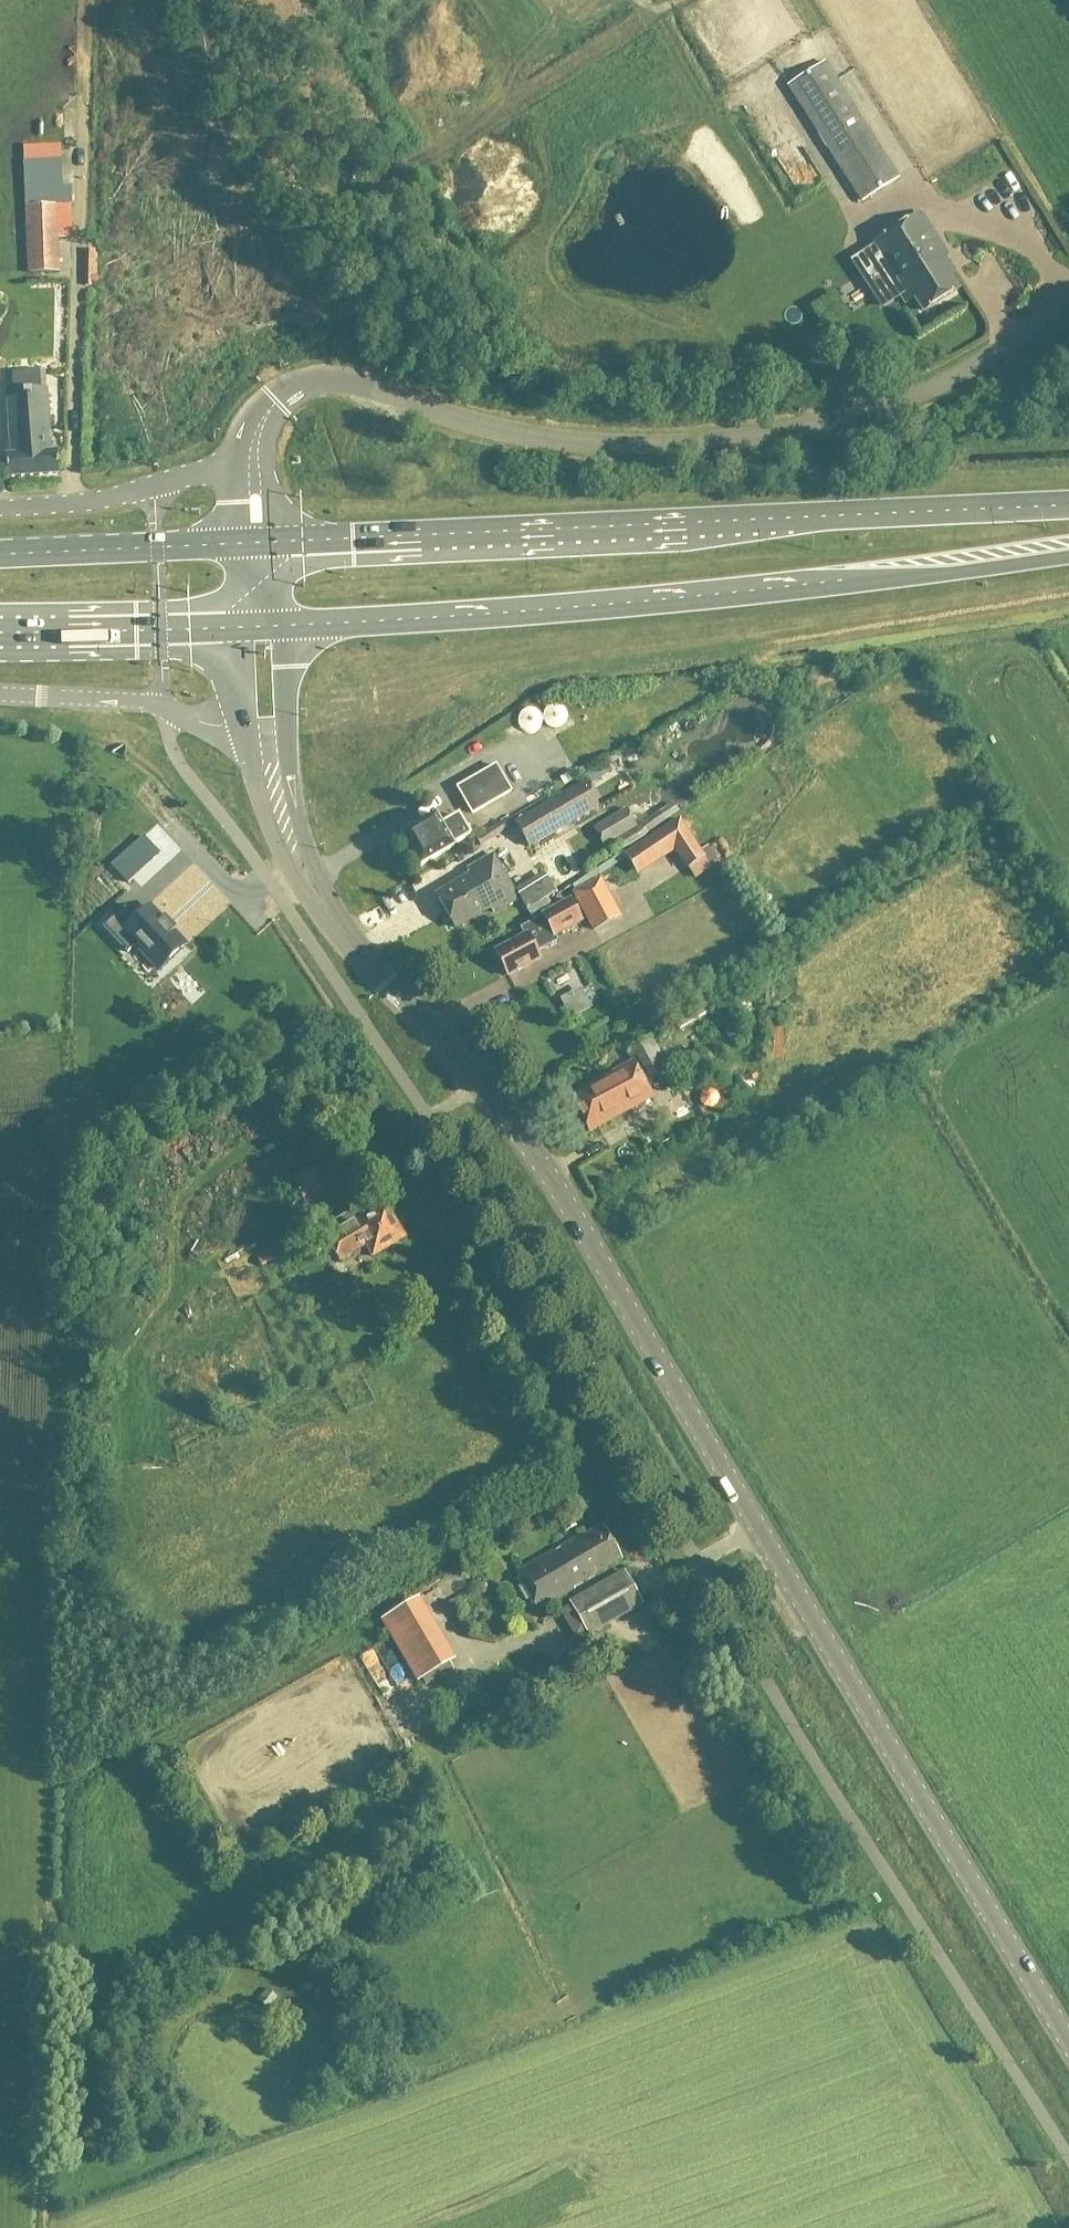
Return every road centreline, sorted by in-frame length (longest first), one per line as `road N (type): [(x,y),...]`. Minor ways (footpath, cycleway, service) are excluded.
road 1 (tertiary): [(1068,2049),(565,1202),(313,892),(281,817),(267,732)]
road 2 (unclassified): [(250,471),(259,428),(276,408),(324,385),(559,441),(691,446),(772,435),(921,393),(1068,294)]
road 3 (trunk): [(1068,508),(253,545)]
road 4 (trunk): [(261,629),(565,610),(1068,553)]
road 5 (track): [(88,0),(75,505)]
road 6 (unclassified): [(0,697),(134,703),(193,723),(267,732)]
road 7 (primary): [(0,633),(261,629)]
road 8 (unclassified): [(0,511),(75,505),(195,475),(250,471)]
road 9 (primary): [(253,545),(0,557)]

